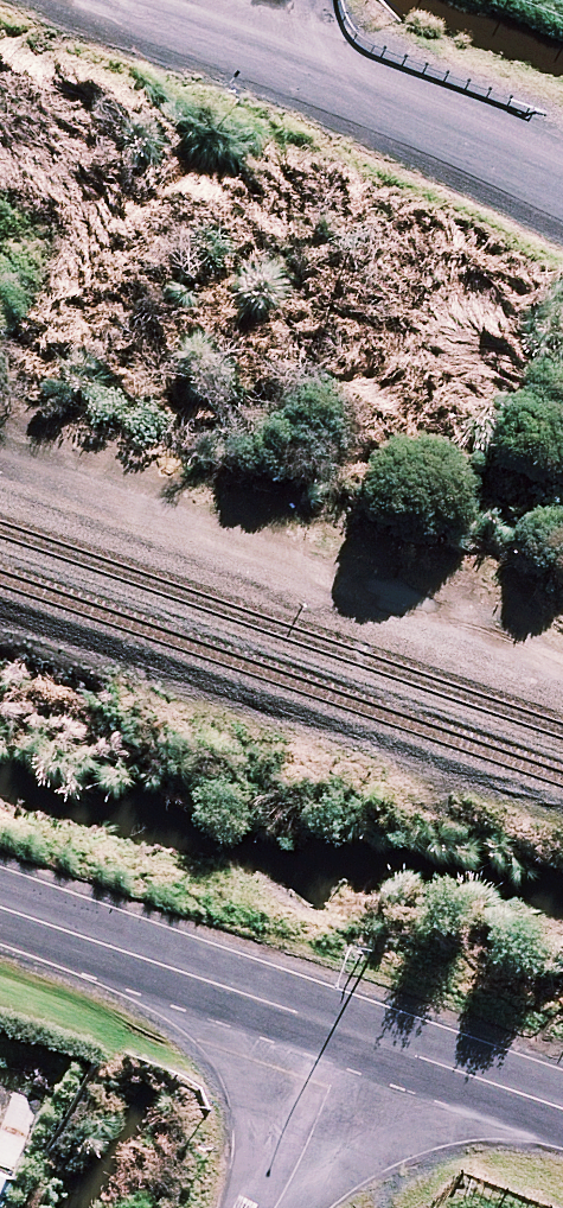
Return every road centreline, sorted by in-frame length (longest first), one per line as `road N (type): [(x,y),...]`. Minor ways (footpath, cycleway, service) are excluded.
road 1 (residential): [(350,1037),(0,909)]
road 2 (residential): [(265,59),(388,104),(562,189)]
road 3 (residential): [(562,1114),(350,1037)]
road 4 (unclassified): [(271,1207),(350,1037)]
road 5 (residential): [(101,0),(265,59)]

